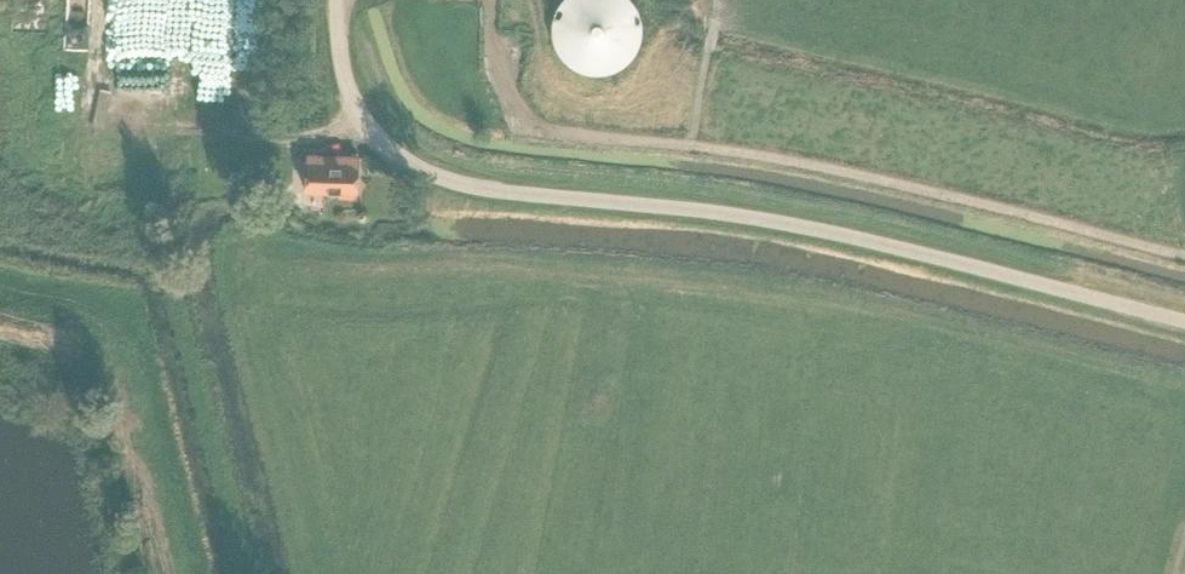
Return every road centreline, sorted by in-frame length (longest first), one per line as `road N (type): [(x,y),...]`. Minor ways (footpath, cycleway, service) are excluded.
road 1 (unclassified): [(337,0),(359,118),(397,159),(422,173),(540,196),(769,220),(1184,322)]

